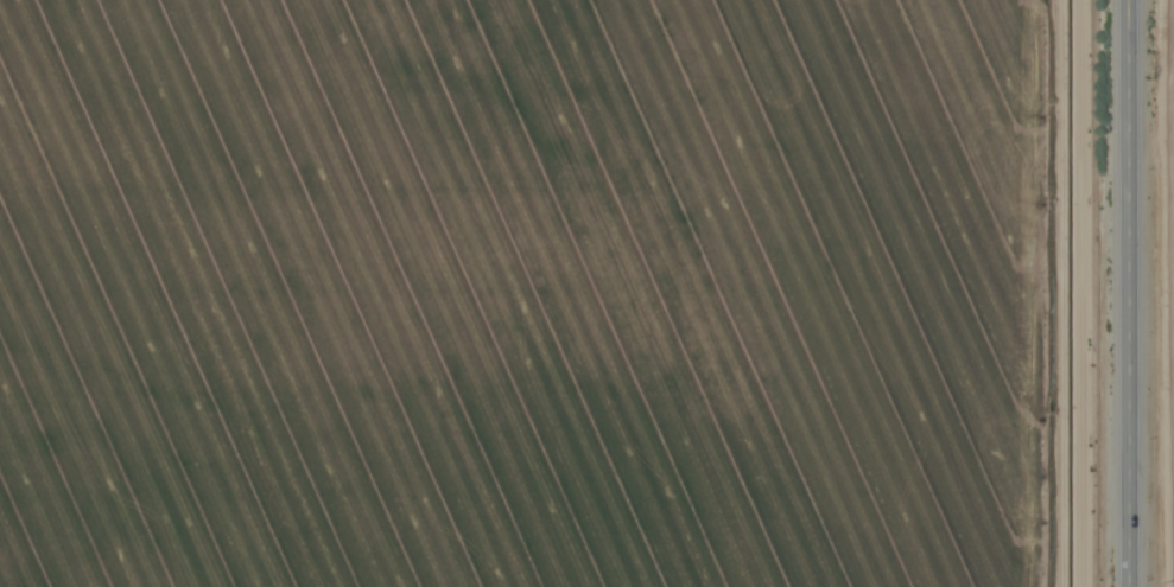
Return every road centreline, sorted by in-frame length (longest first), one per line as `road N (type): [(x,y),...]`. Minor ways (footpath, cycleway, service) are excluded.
road 1 (secondary): [(1127,0),(1125,586)]

